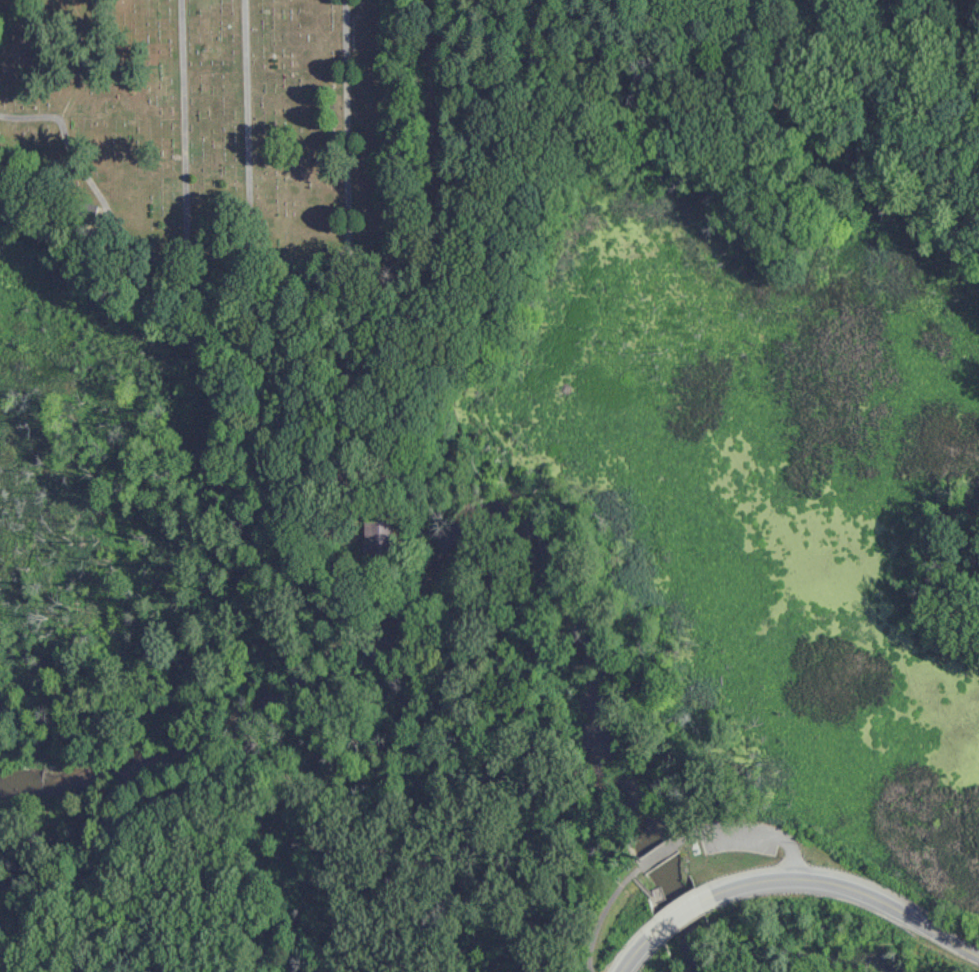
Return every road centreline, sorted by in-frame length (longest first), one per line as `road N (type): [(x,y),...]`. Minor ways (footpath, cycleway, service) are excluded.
road 1 (tertiary): [(712,894),(766,879),(834,882),(882,900),(978,960)]

